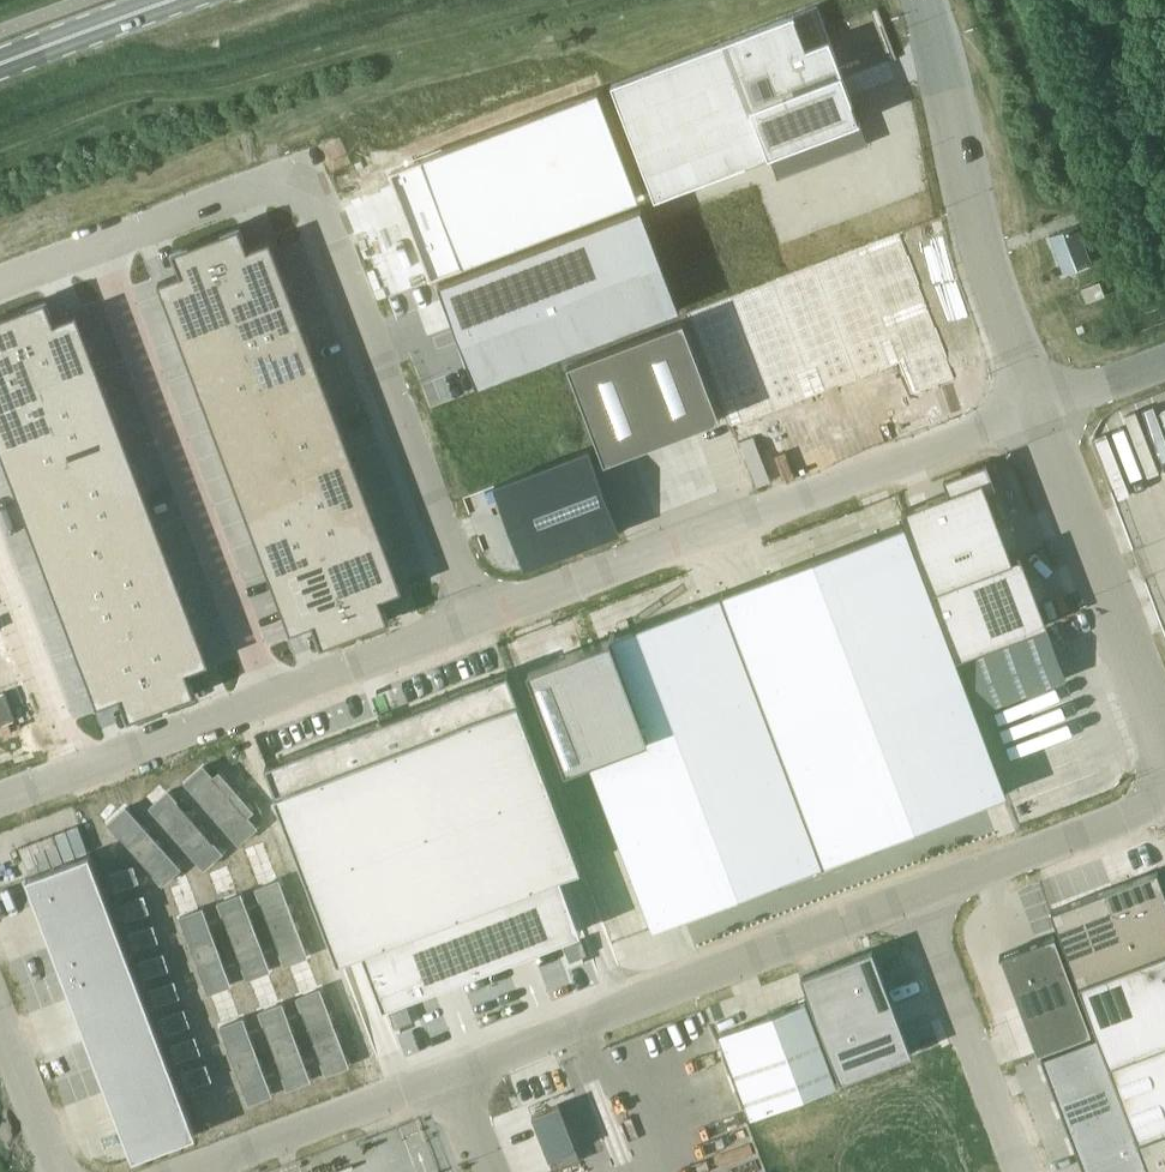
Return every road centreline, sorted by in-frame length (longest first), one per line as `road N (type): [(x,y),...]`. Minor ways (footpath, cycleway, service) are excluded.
road 1 (unclassified): [(0,283),(306,169),(483,622)]
road 2 (unclassified): [(1039,408),(483,622)]
road 3 (unclassified): [(483,622),(0,805)]
road 4 (unclassified): [(456,1066),(916,891)]
road 5 (unclassified): [(923,0),(984,270),(1039,408)]
road 6 (unclassified): [(1039,408),(1164,739)]
road 7 (unclassified): [(916,891),(1024,1171)]
road 8 (unclassified): [(175,1171),(456,1066)]
road 9 (unclassified): [(916,891),(1164,797)]
road 10 (secondary): [(0,59),(163,0)]
road 11 (unclassified): [(0,1015),(59,1171)]
road 12 (unclassified): [(1039,408),(1164,361)]

